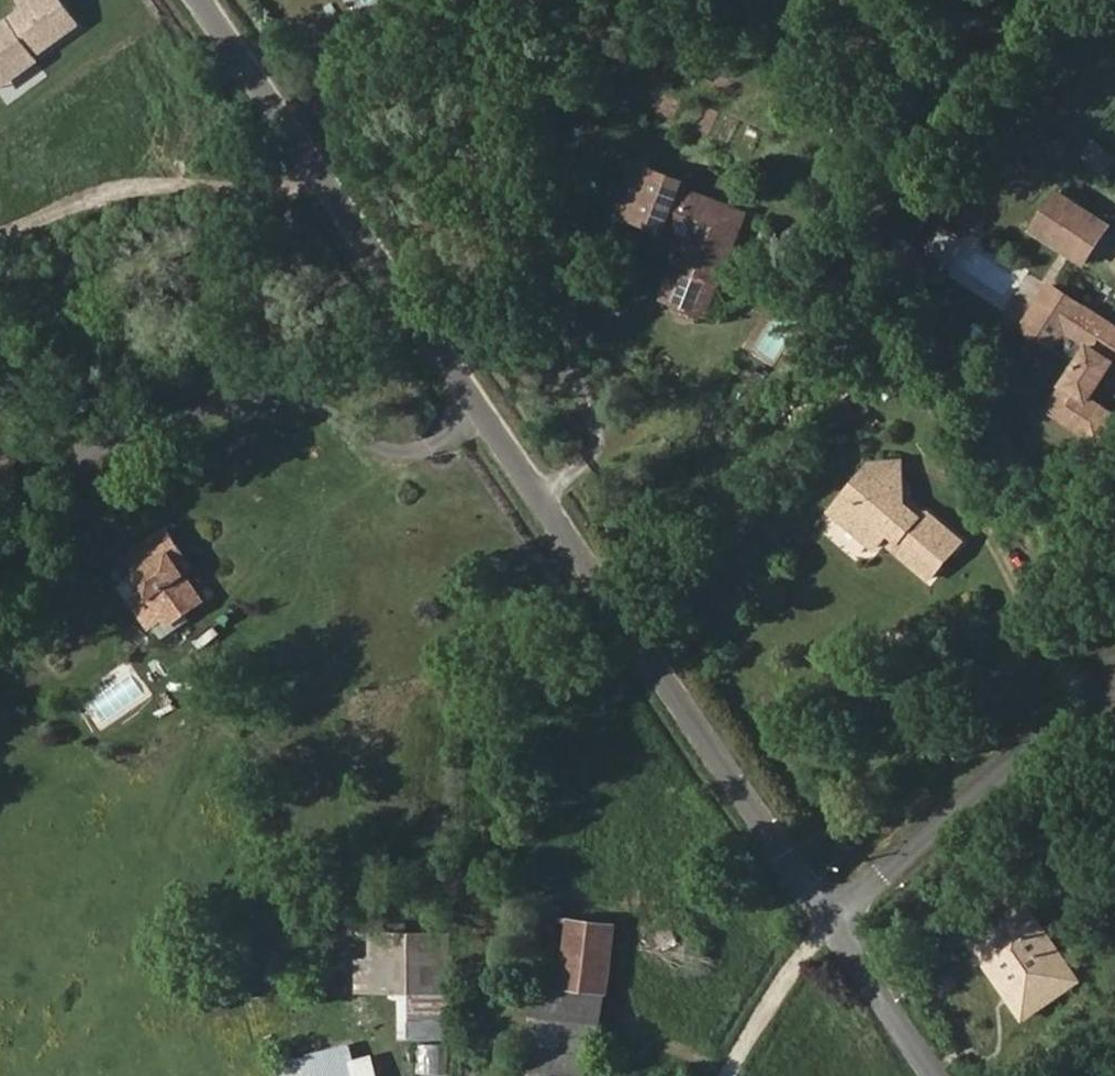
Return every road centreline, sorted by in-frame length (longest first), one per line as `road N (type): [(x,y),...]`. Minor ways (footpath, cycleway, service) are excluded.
road 1 (tertiary): [(839,917),(213,0)]
road 2 (unclassified): [(839,917),(1114,682)]
road 3 (track): [(839,917),(736,1053),(733,1075)]
road 4 (tertiary): [(947,1075),(839,917)]

